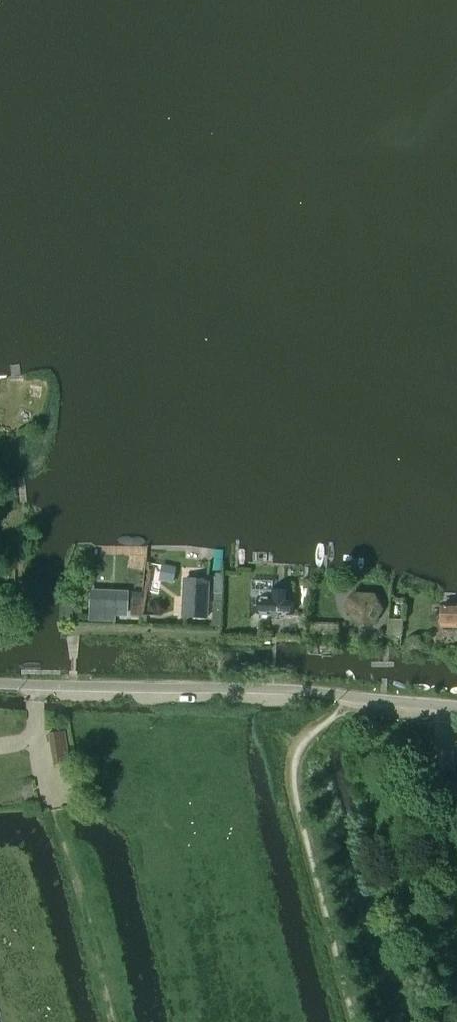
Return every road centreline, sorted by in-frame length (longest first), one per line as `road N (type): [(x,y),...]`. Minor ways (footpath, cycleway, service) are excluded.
road 1 (residential): [(0,684),(322,695),(456,708)]

